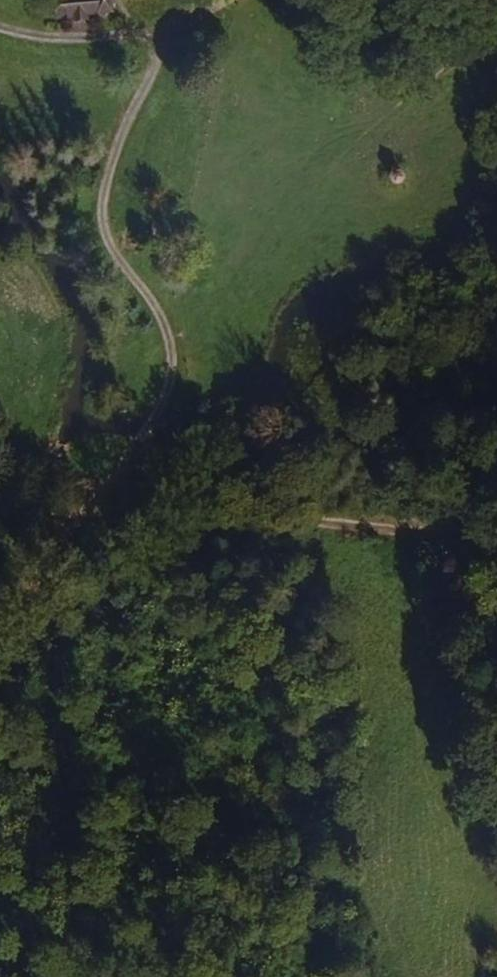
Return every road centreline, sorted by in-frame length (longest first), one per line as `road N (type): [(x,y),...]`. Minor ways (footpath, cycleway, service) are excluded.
road 1 (track): [(162,29),(155,70),(120,135),(100,205),(115,255),(155,306),(172,370),(160,408),(101,493),(99,514),(322,521),(496,539)]
road 2 (track): [(227,0),(162,29),(119,36),(0,28)]
road 3 (track): [(0,602),(45,580),(89,544),(99,514)]

